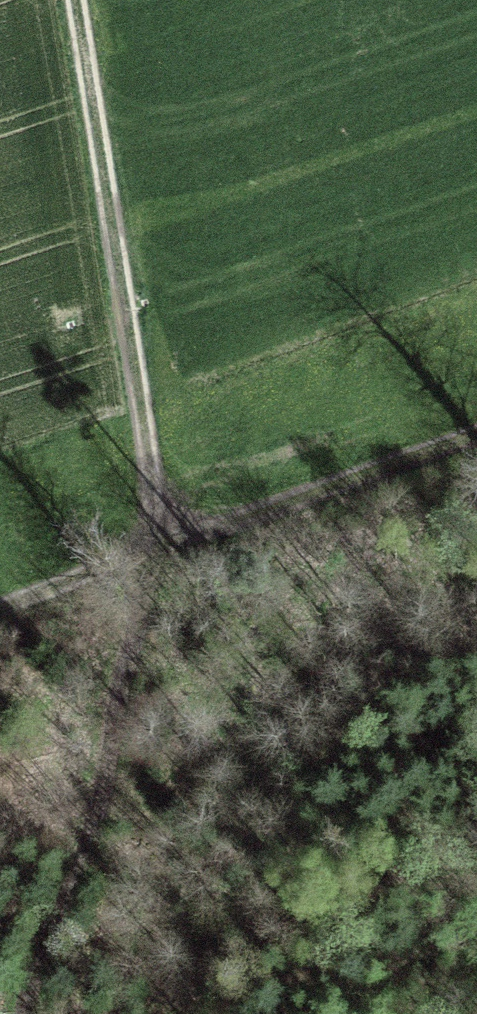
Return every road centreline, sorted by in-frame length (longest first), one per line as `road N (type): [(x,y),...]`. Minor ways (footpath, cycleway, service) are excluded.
road 1 (track): [(32,1013),(159,551),(73,0)]
road 2 (track): [(0,615),(476,433)]

